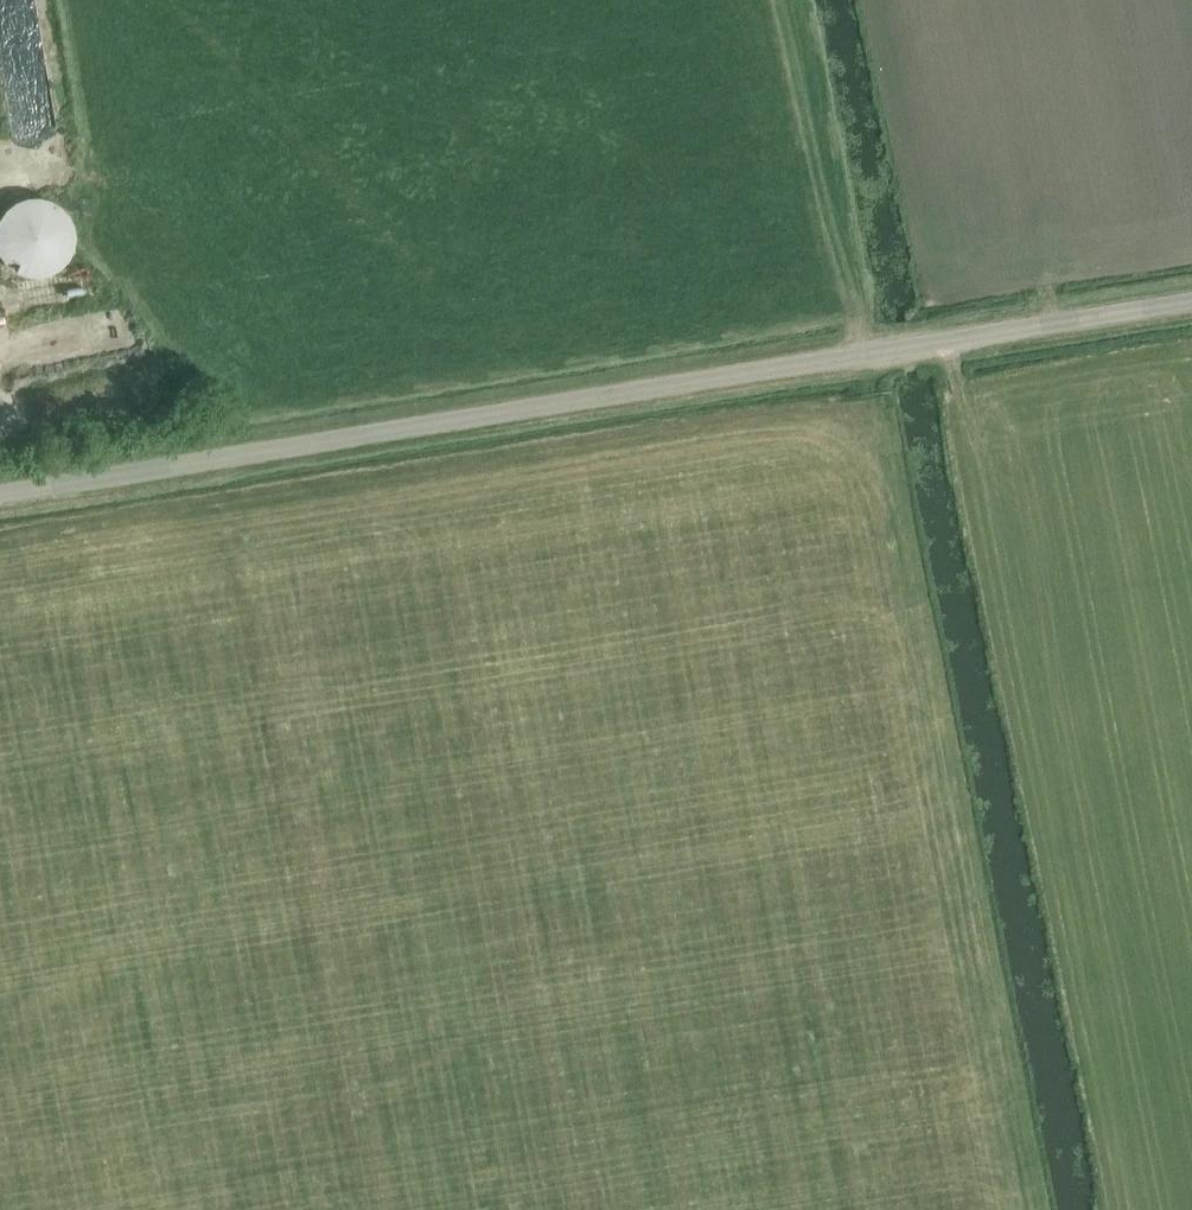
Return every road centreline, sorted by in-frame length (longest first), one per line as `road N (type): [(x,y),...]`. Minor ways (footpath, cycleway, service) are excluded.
road 1 (unclassified): [(0,493),(1191,301)]

